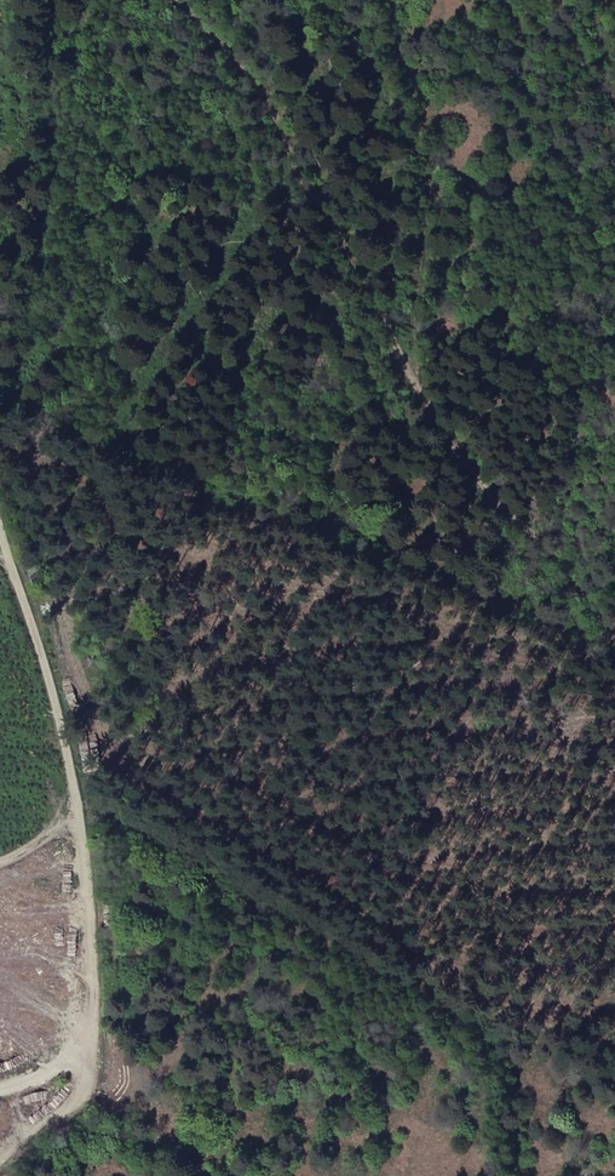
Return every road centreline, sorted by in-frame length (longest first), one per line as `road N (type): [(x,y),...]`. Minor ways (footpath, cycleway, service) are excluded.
road 1 (track): [(171,0),(281,131),(415,378),(611,653),(614,648)]
road 2 (track): [(0,1160),(83,1090),(89,905),(69,761),(0,526)]

